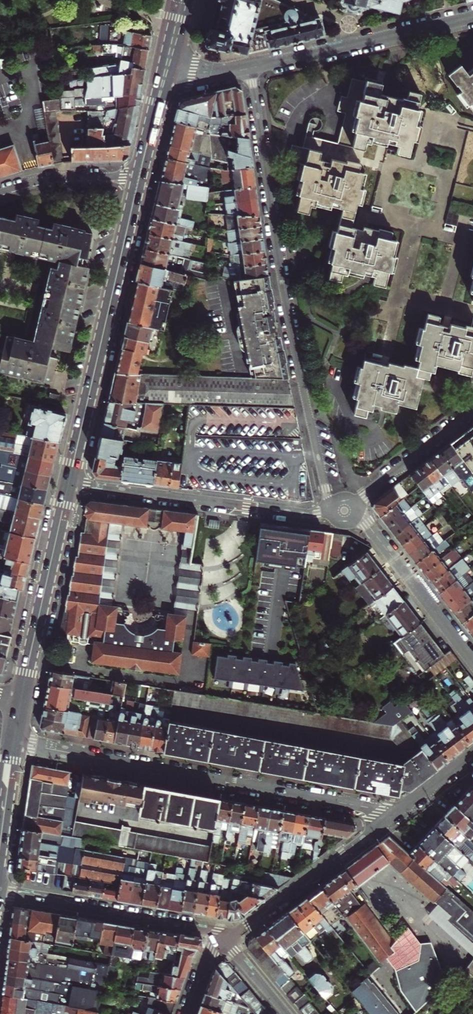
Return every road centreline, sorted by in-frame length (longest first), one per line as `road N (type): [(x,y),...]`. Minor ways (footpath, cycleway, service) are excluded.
road 1 (residential): [(250,68),(311,423),(329,497),(344,511)]
road 2 (residential): [(13,741),(396,813)]
road 3 (primary): [(67,484),(132,211)]
road 4 (residential): [(344,511),(295,513),(67,484)]
road 5 (residential): [(0,891),(224,940)]
road 6 (tertiary): [(472,17),(250,68)]
road 7 (primary): [(21,703),(67,484)]
road 8 (residential): [(396,813),(224,940)]
road 9 (residential): [(472,660),(368,525),(344,511)]
road 10 (residential): [(344,511),(472,411)]
road 11 (primary): [(0,886),(18,753),(13,741)]
road 12 (primary): [(132,211),(172,72)]
road 13 (residential): [(135,178),(46,182),(0,194)]

